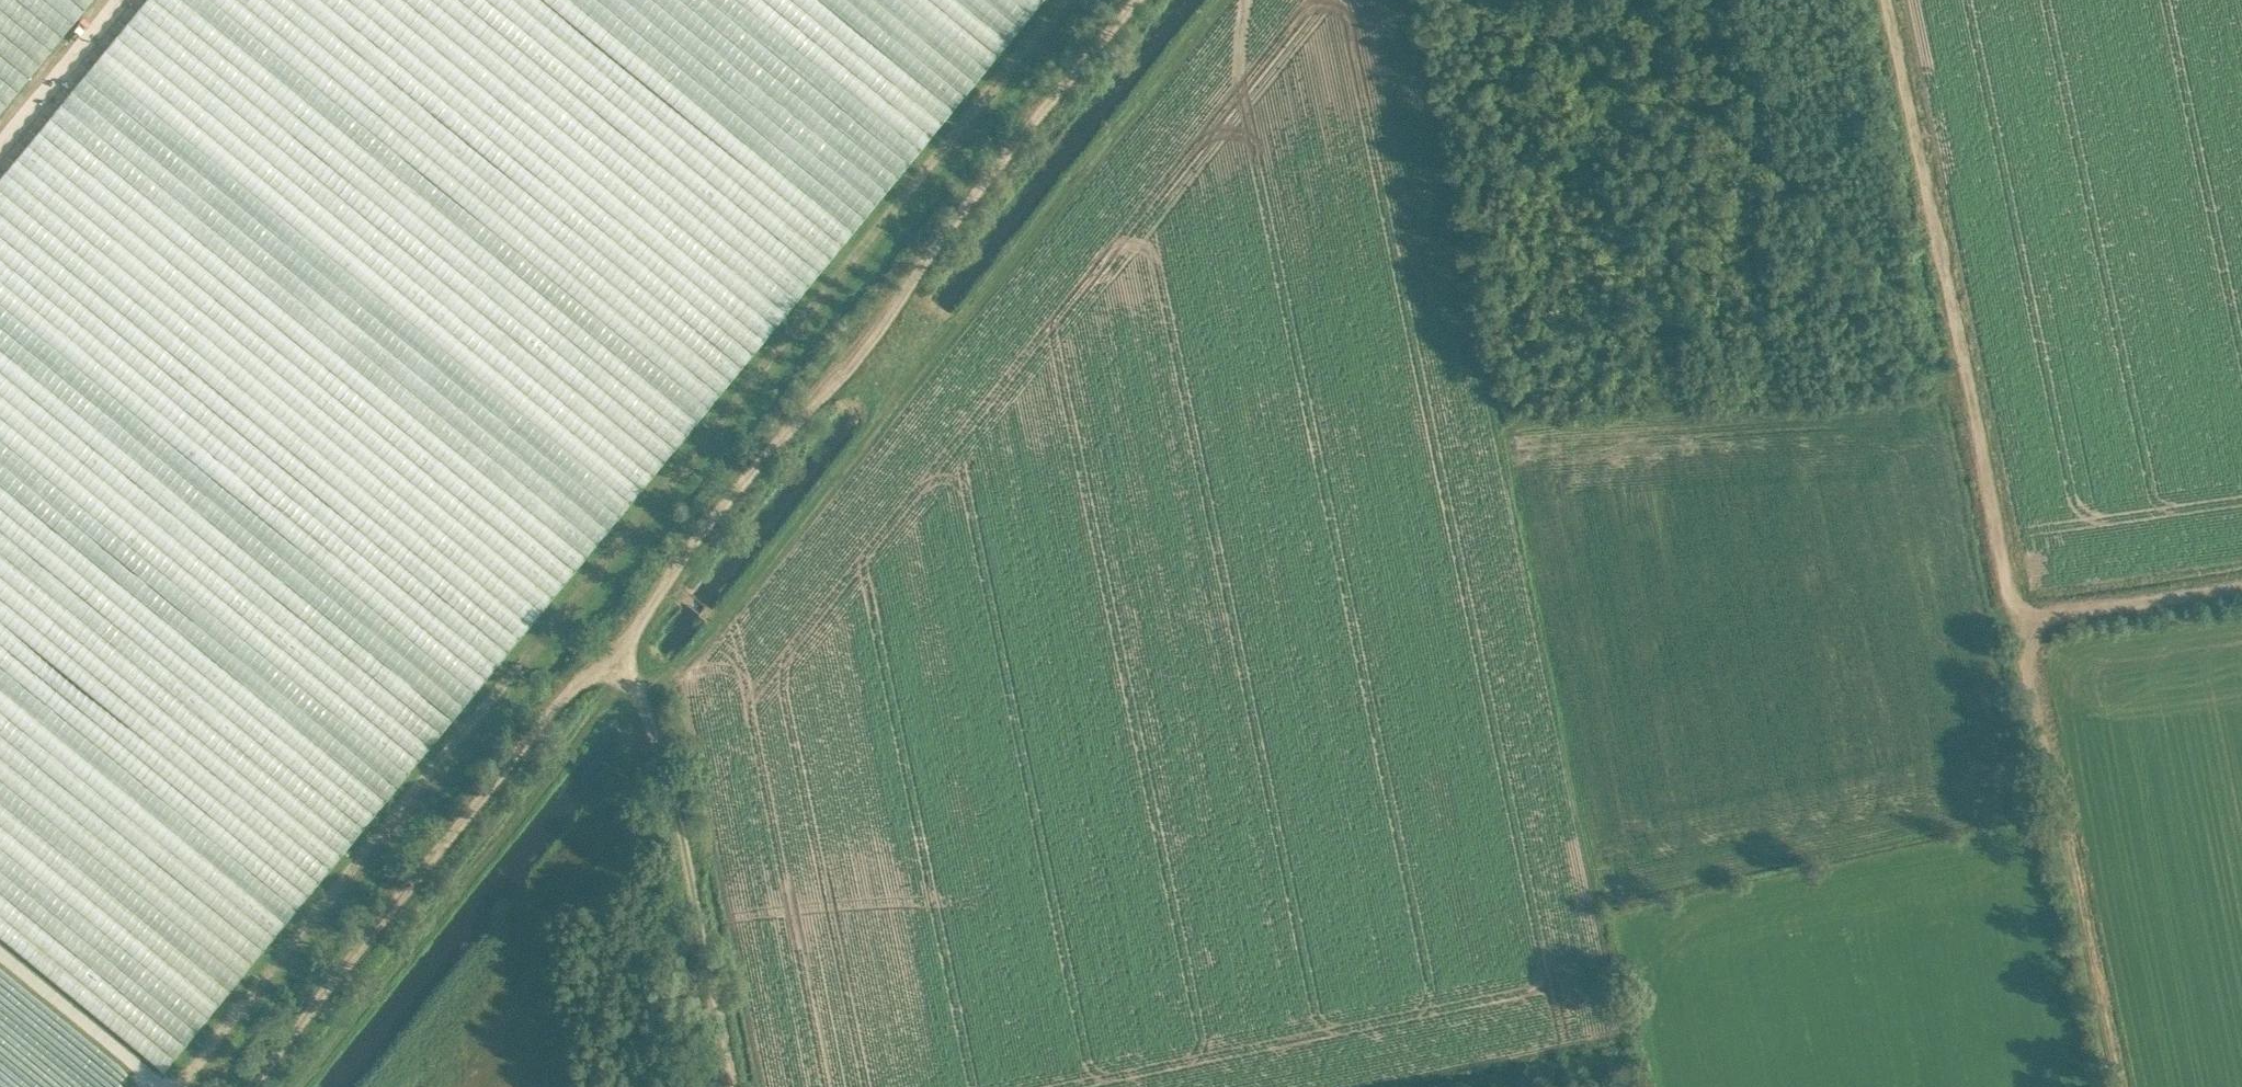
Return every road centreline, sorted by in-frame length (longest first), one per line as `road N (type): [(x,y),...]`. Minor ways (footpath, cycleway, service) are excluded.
road 1 (track): [(248,1086),(1142,0)]
road 2 (track): [(650,697),(688,669),(1214,0)]
road 3 (track): [(1884,0),(2018,627)]
road 4 (track): [(2018,627),(2117,1086)]
road 5 (track): [(731,1086),(650,697),(609,655)]
road 6 (track): [(2018,627),(2241,592)]

